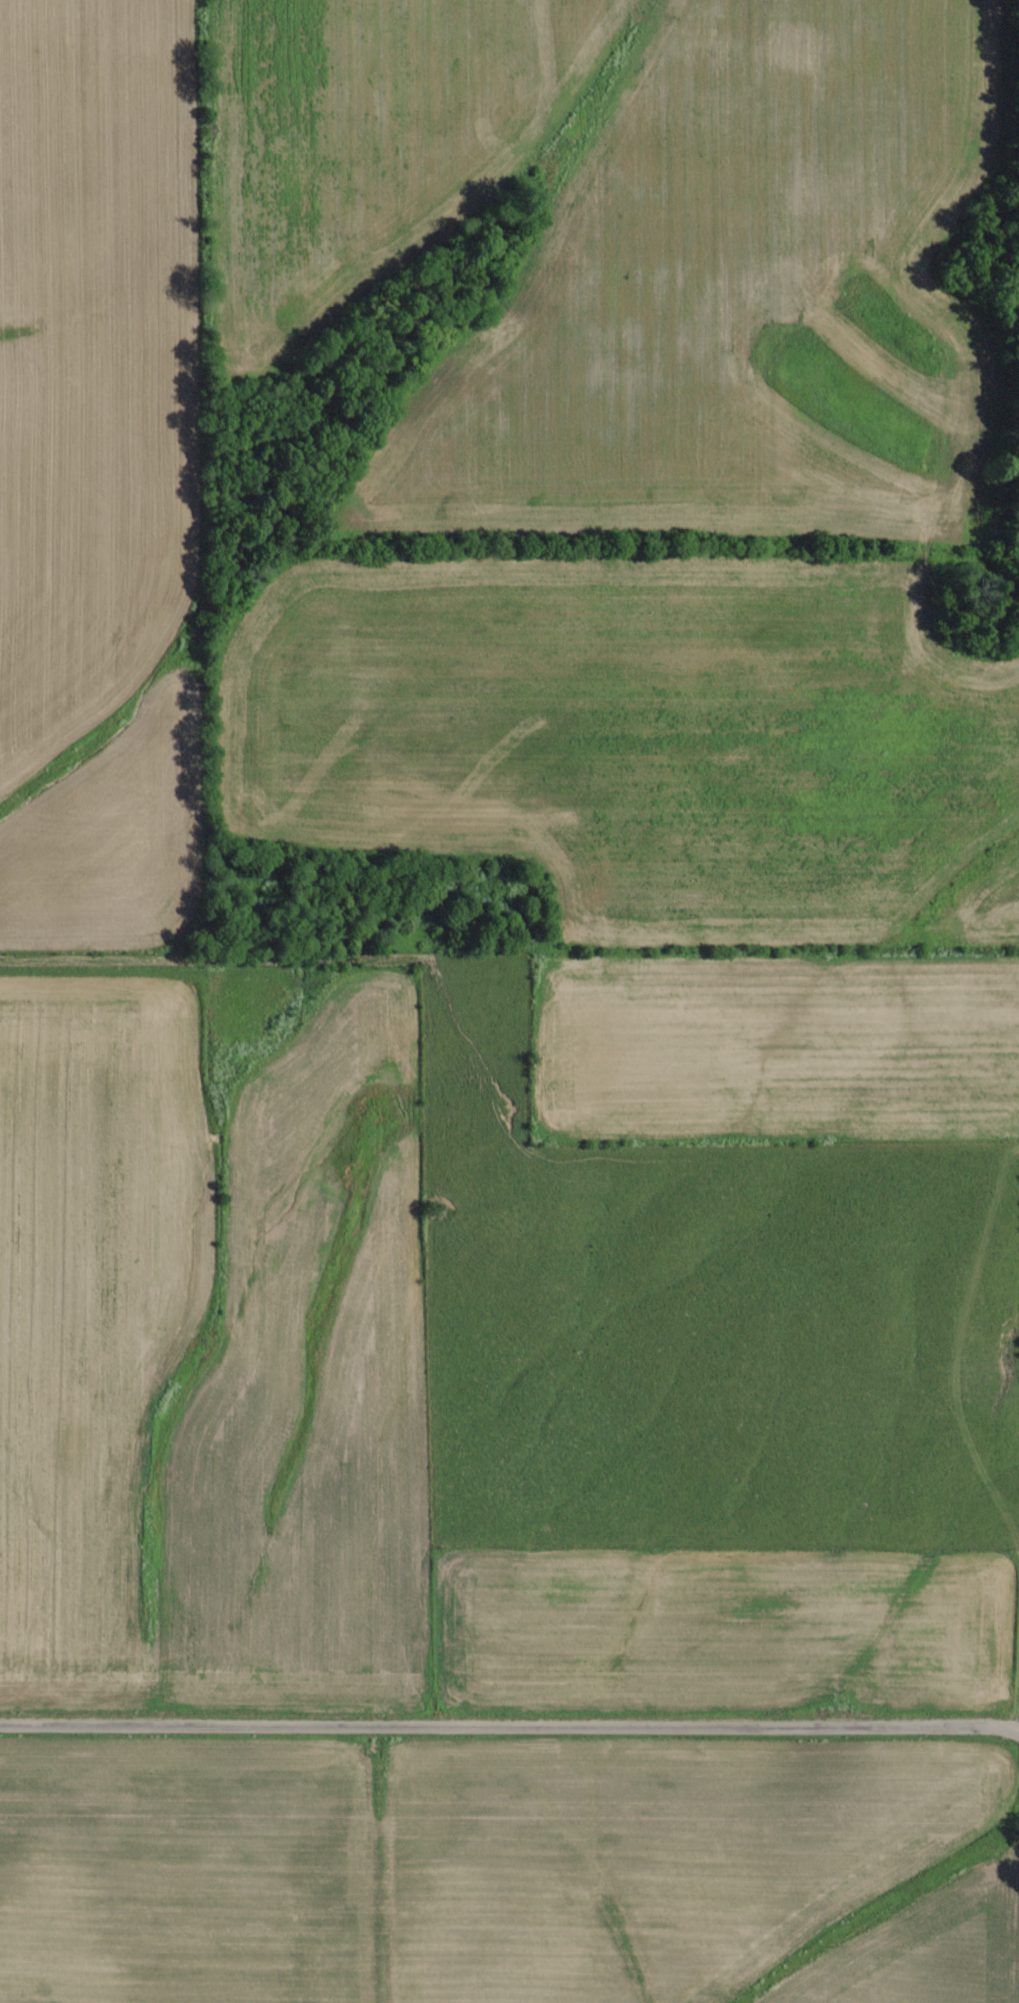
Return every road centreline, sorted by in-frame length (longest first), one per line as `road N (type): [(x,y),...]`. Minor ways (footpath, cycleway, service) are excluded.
road 1 (residential): [(1018,1724),(977,1709),(0,1725)]

